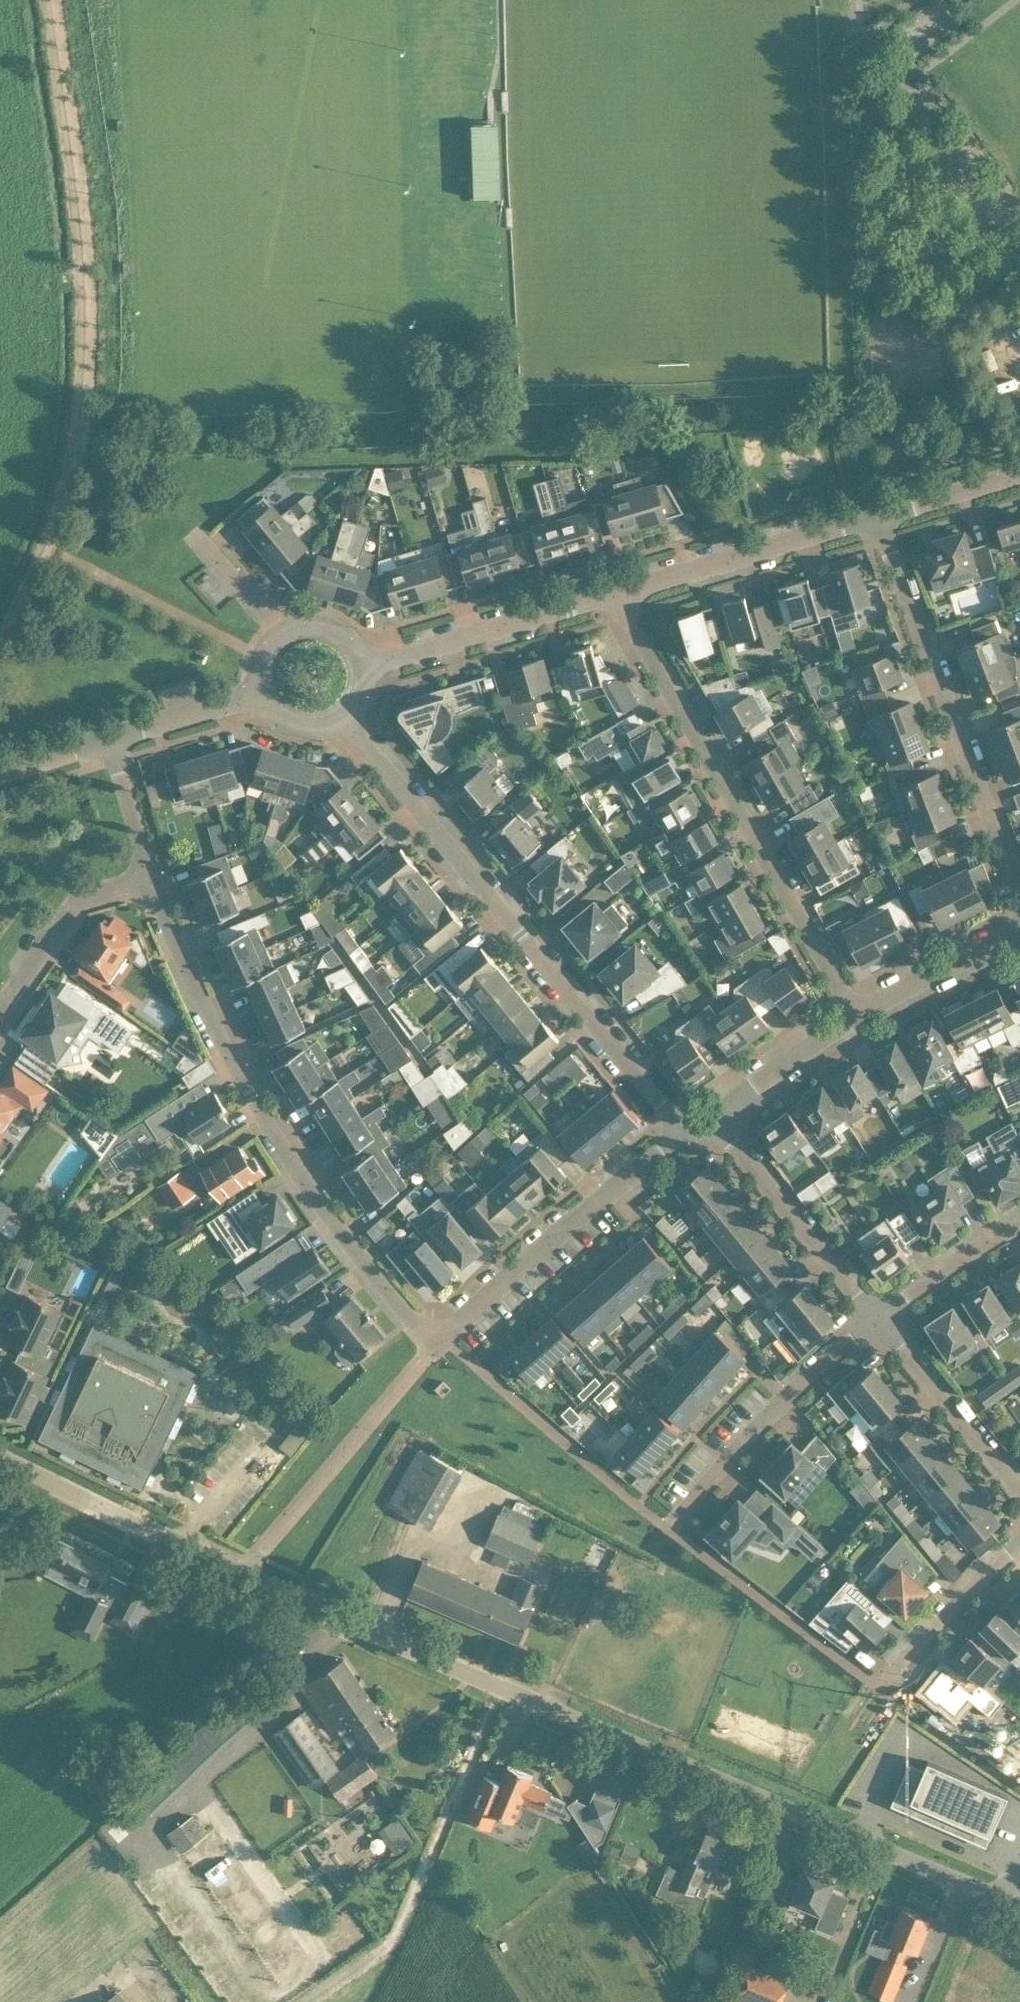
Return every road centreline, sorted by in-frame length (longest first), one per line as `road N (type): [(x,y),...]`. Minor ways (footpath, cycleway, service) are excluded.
road 1 (unclassified): [(0,1455),(316,1606),(1019,1907)]
road 2 (track): [(0,642),(43,556),(79,442),(83,203),(57,0)]
road 3 (residential): [(442,1339),(416,1325),(323,1209),(246,1091),(177,951),(151,878)]
road 4 (residential): [(682,1133),(341,719)]
road 5 (residential): [(854,1015),(618,593)]
road 6 (residential): [(1019,893),(875,514)]
road 7 (residential): [(442,1339),(682,1133)]
road 8 (residential): [(671,1530),(771,1411),(875,1318)]
road 9 (residential): [(618,593),(875,514)]
road 10 (residential): [(363,667),(618,593)]
road 11 (residential): [(875,1318),(711,1116)]
road 12 (residential): [(1019,1490),(875,1318)]
road 13 (unclassified): [(0,1009),(76,902),(151,878)]
road 14 (residential): [(882,1687),(1019,1541)]
road 15 (residential): [(854,1015),(1019,932)]
road 16 (residential): [(711,1116),(854,1015)]
road 17 (residential): [(875,1318),(1019,1224)]
road 18 (residential): [(108,740),(264,693)]
road 19 (residential): [(875,514),(1019,472)]
road 20 (residential): [(151,878),(108,740)]
road 21 (residential): [(284,633),(192,532)]

